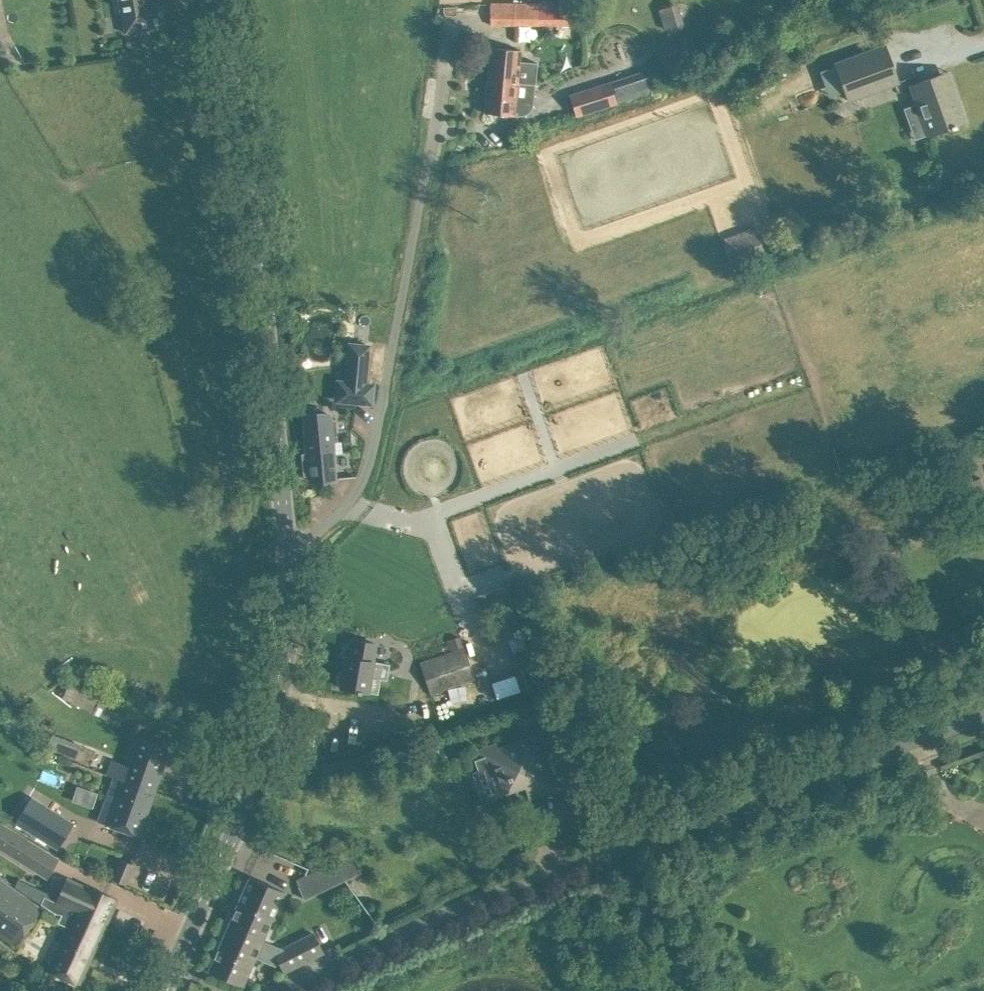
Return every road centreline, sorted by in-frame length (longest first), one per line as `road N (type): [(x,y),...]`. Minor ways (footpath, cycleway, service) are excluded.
road 1 (unclassified): [(276,990),(562,867),(983,719)]
road 2 (unclassified): [(290,549),(343,515),(370,464),(452,19)]
road 3 (tertiary): [(290,549),(276,368),(215,0)]
road 4 (tertiary): [(164,990),(271,737),(284,670),(290,549)]
road 5 (track): [(670,990),(622,848)]

